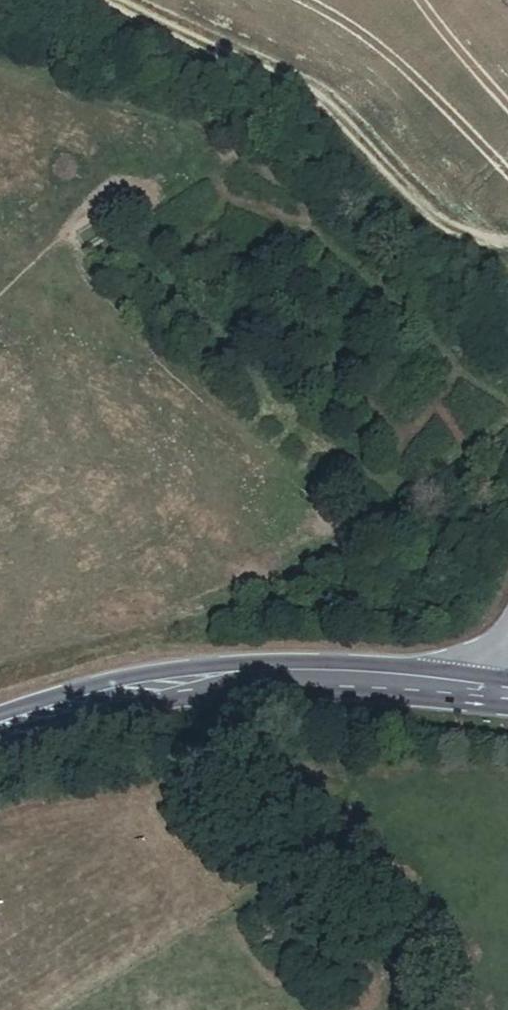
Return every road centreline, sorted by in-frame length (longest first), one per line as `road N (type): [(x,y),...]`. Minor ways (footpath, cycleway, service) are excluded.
road 1 (secondary): [(507,689),(311,676),(97,688),(0,724)]

